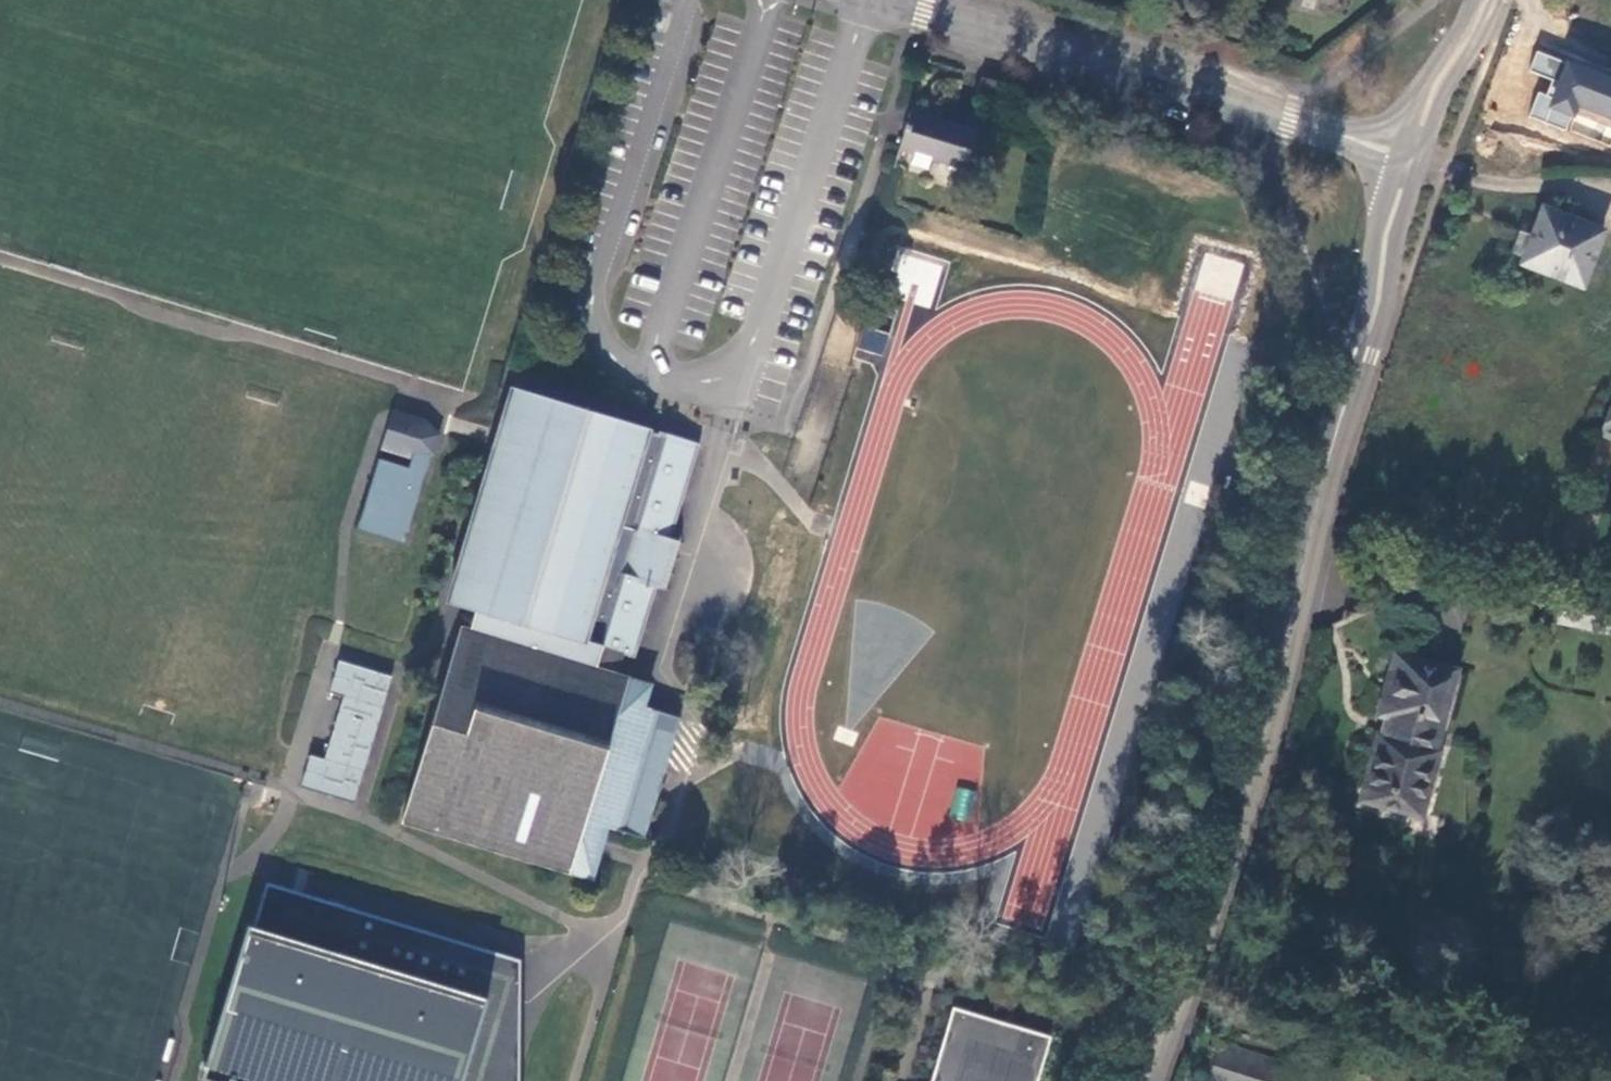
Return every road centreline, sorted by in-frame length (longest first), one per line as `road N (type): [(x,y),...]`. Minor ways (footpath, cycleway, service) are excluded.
road 1 (tertiary): [(1148,1080),(1259,751),(1411,156)]
road 2 (tertiary): [(1411,156),(888,0)]
road 3 (tertiary): [(1411,156),(1435,87),(1483,0)]

